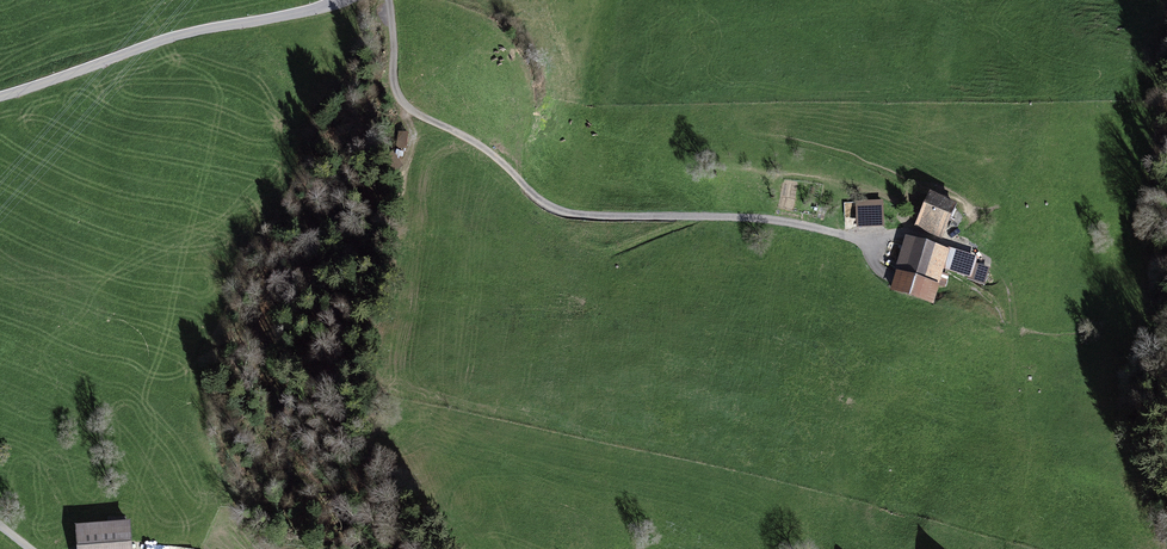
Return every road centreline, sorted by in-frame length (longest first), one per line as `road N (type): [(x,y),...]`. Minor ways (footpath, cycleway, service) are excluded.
road 1 (track): [(389,0),(400,98),(474,141),(557,210),(773,219),(853,238),(914,231)]
road 2 (unclassified): [(0,96),(159,41),(338,0)]

